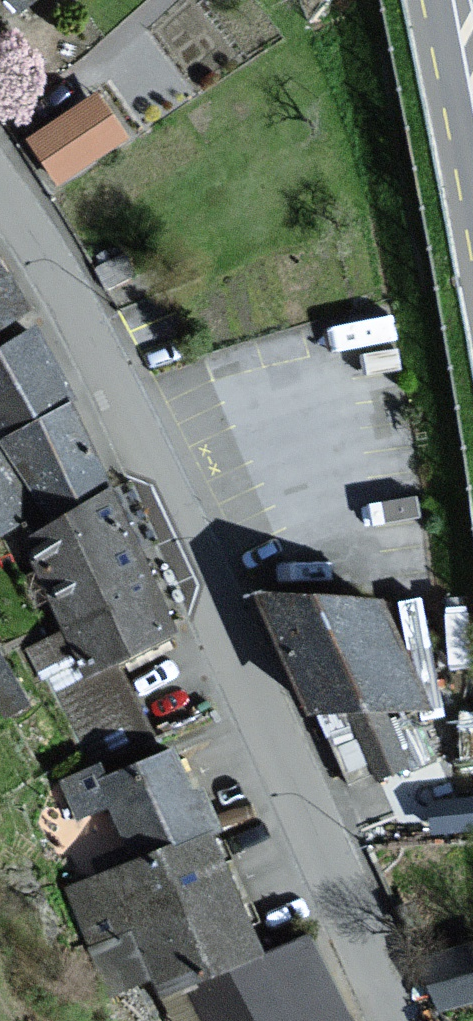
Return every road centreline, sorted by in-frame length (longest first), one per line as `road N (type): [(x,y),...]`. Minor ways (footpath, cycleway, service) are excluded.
road 1 (residential): [(392,1020),(110,375),(0,191)]

